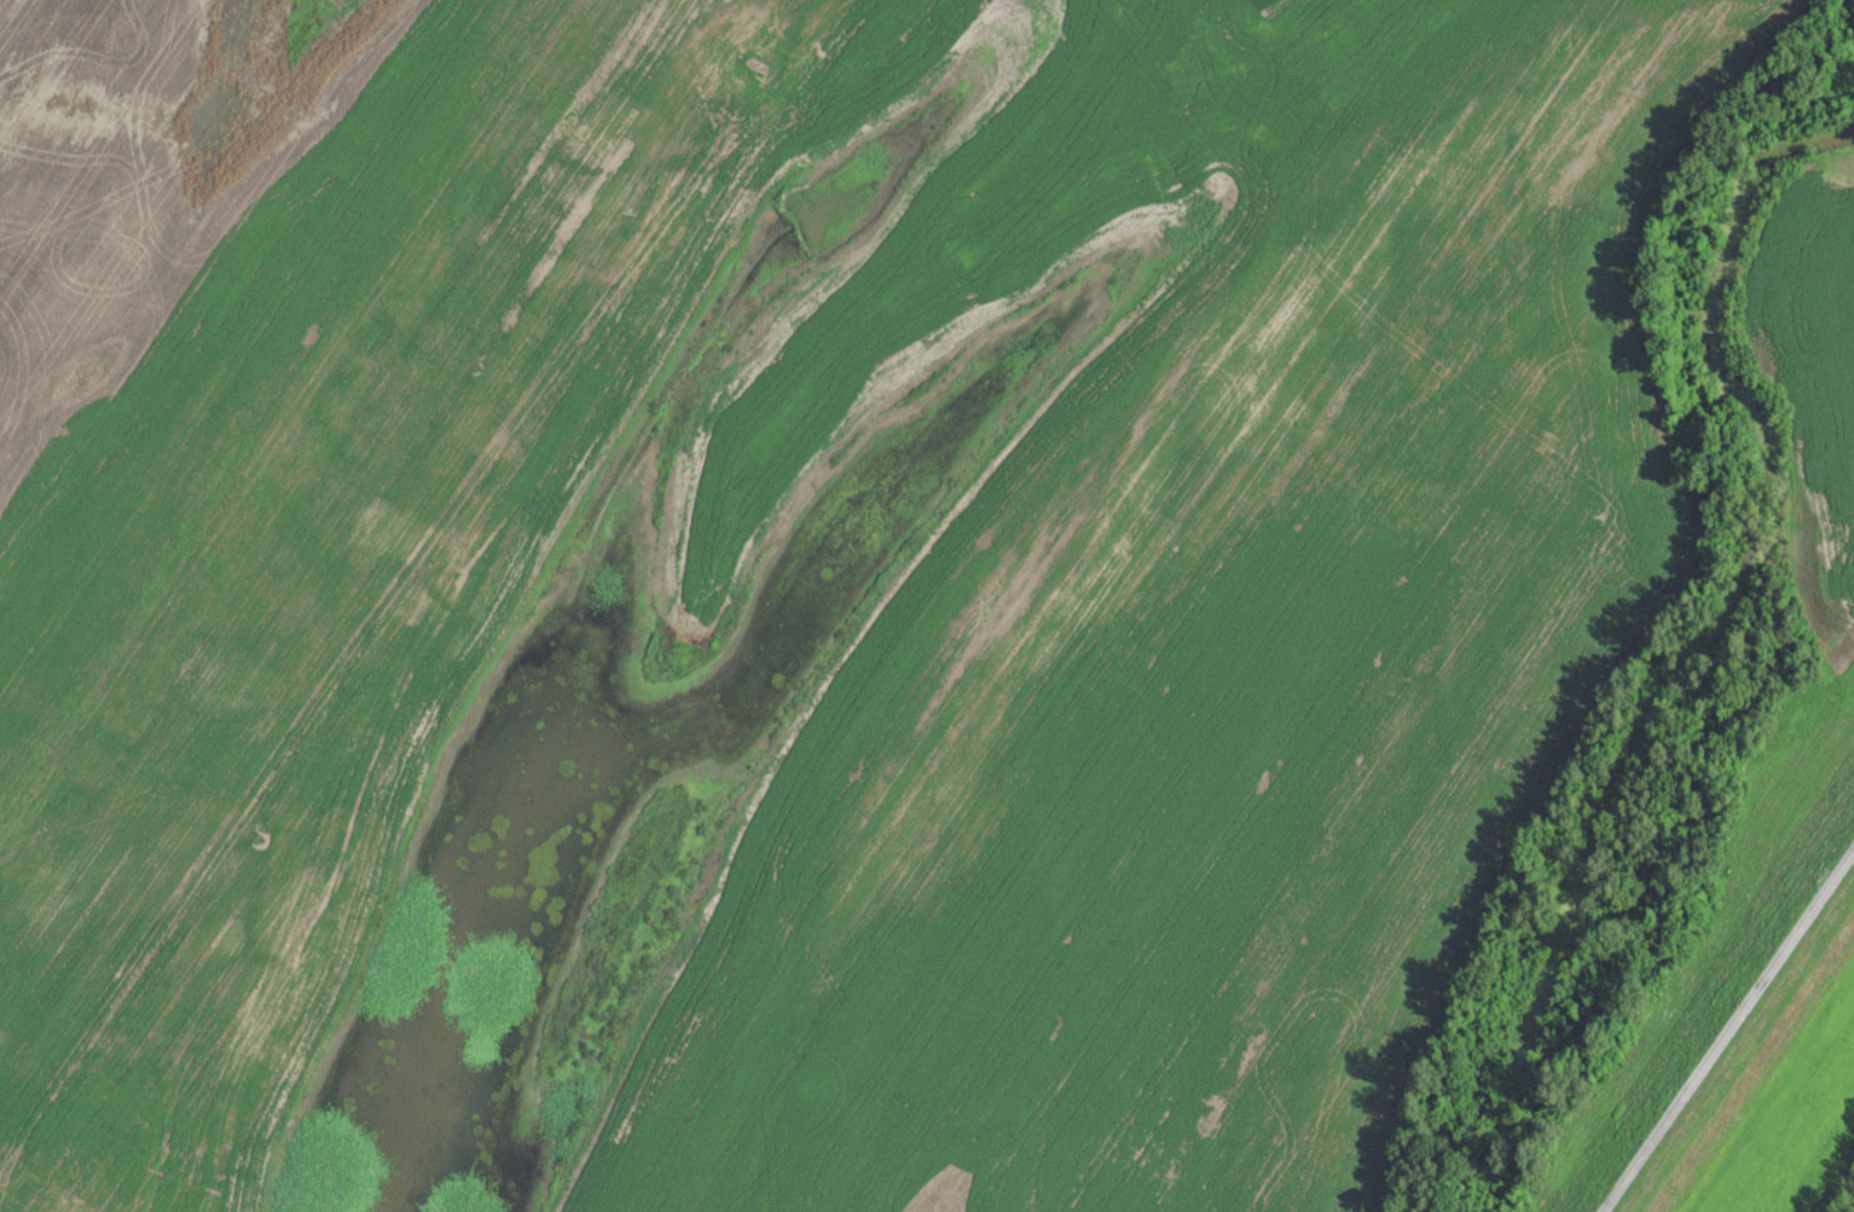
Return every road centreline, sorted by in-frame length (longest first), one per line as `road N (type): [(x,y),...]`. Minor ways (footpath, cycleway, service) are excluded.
road 1 (residential): [(1853,844),(1601,1211)]

